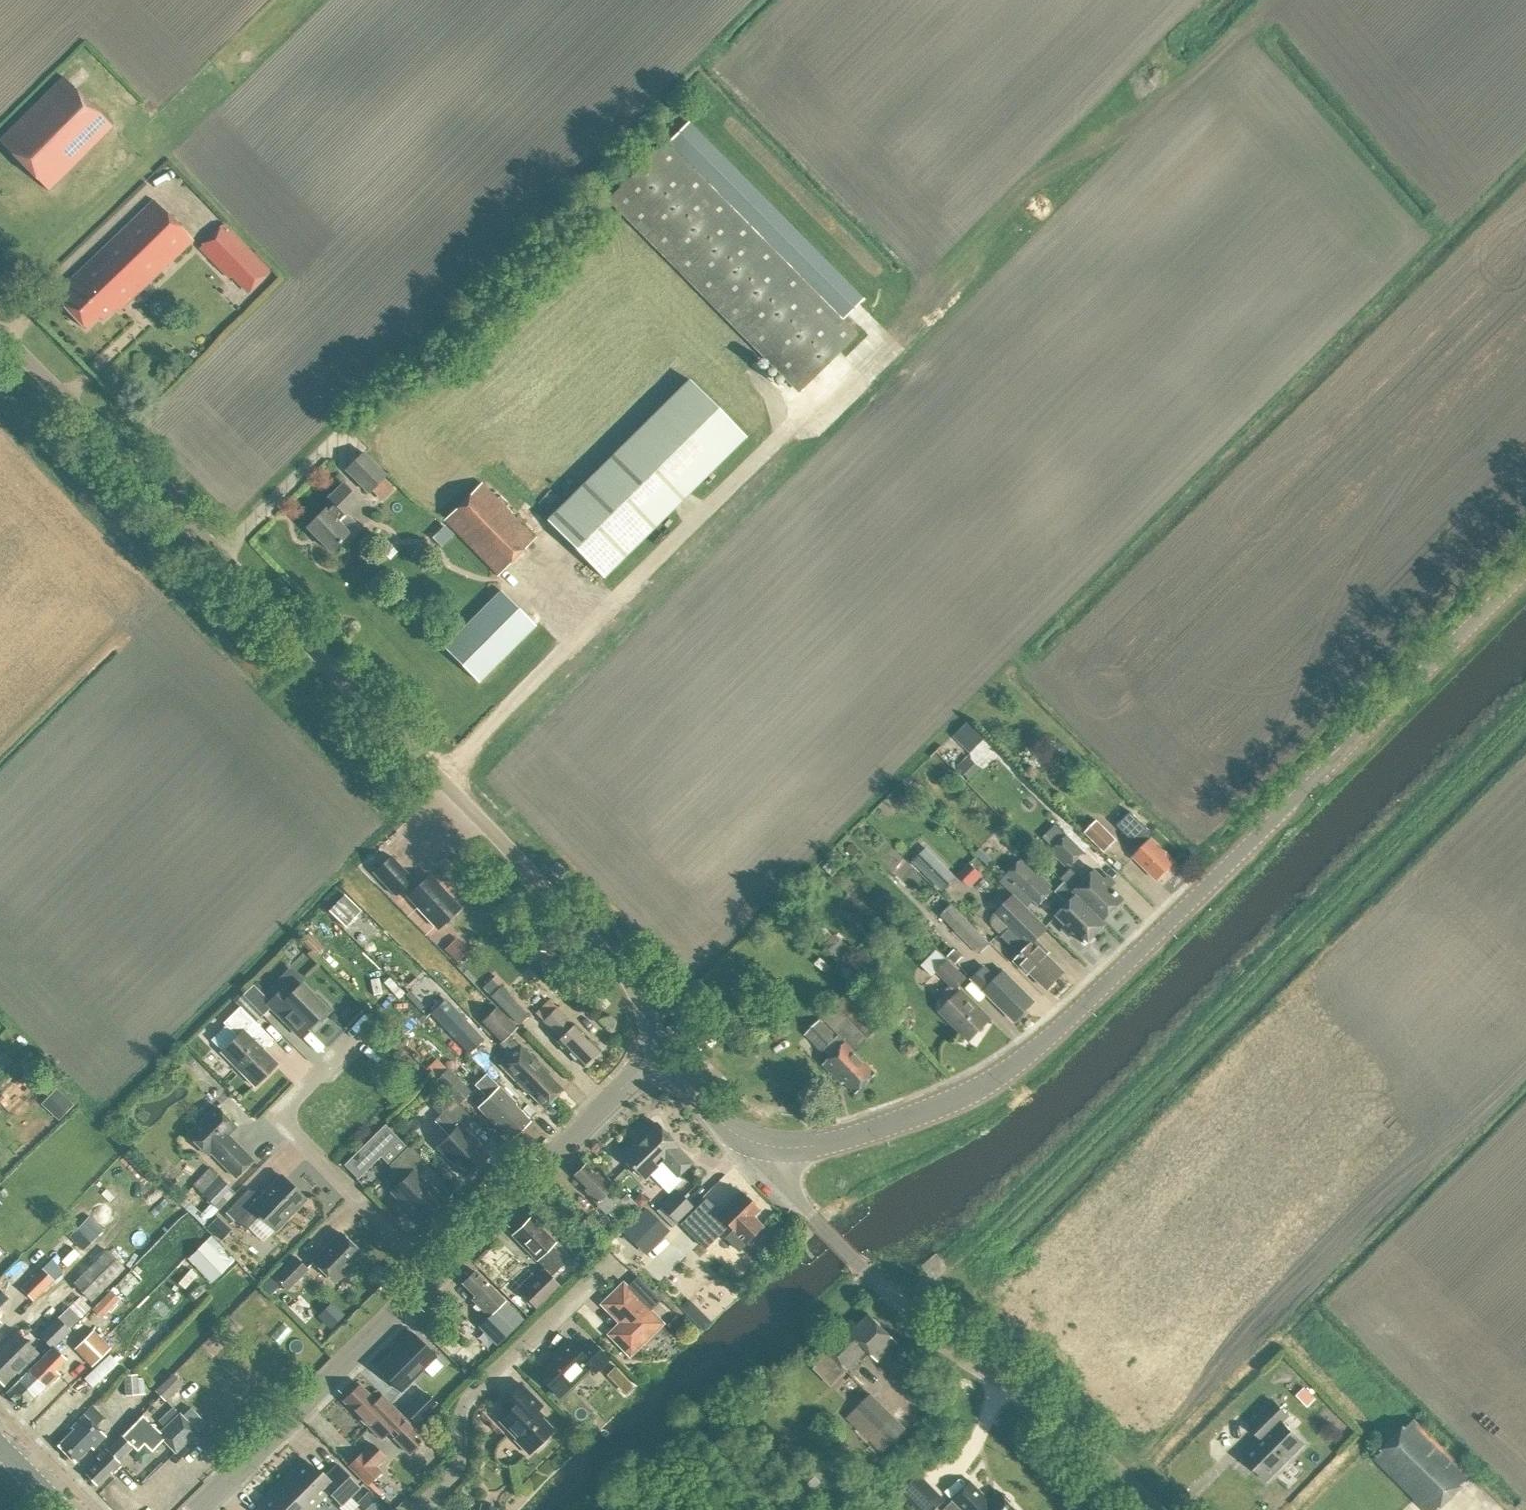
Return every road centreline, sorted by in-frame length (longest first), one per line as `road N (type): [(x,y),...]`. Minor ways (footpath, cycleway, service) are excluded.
road 1 (residential): [(647,1066),(644,1023),(626,981),(438,776),(0,333)]
road 2 (tertiary): [(779,1150),(926,1113),(1001,1080),(1525,571)]
road 3 (unclassified): [(1156,1509),(1089,1441),(918,1324),(782,1183),(779,1150)]
road 4 (residential): [(433,1275),(277,1119),(363,1026)]
road 5 (tertiary): [(197,1509),(433,1275)]
road 6 (residential): [(418,1509),(458,1458),(466,1403),(494,1369),(612,1265)]
road 7 (track): [(635,1493),(675,1443),(868,1274)]
road 8 (tertiary): [(433,1275),(647,1066)]
road 9 (tertiary): [(647,1066),(673,1073),(739,1141),(779,1150)]

